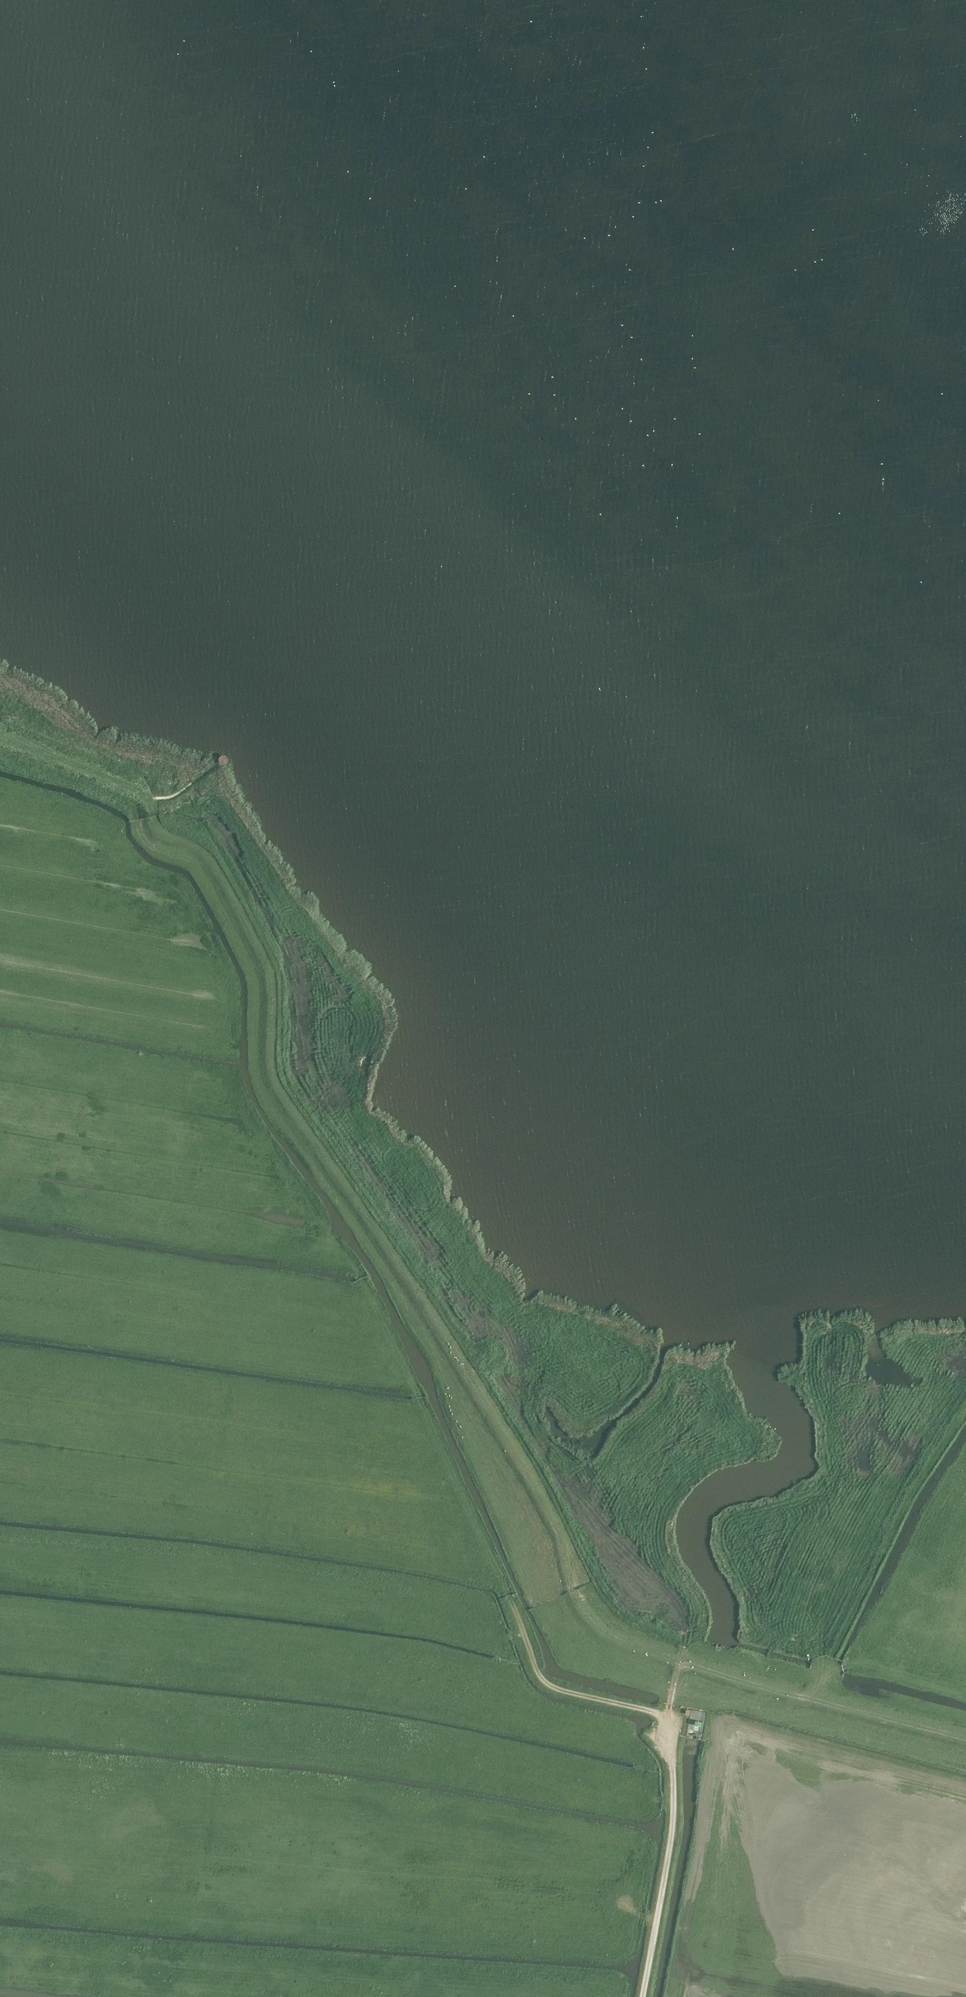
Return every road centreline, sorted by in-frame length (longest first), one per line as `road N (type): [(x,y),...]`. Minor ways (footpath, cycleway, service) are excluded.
road 1 (track): [(497,1571),(539,1674),(551,1686),(671,1715),(677,1671)]
road 2 (track): [(671,1715),(673,1825),(643,1996)]

